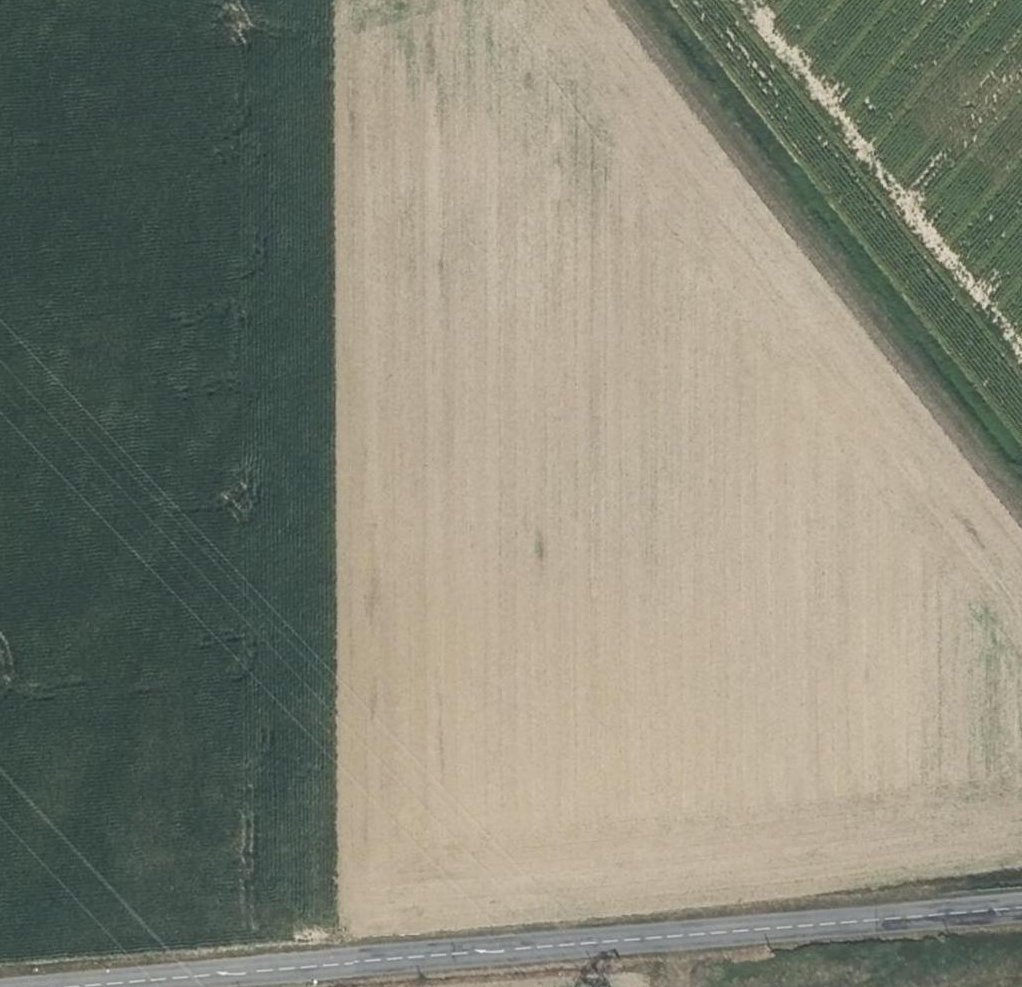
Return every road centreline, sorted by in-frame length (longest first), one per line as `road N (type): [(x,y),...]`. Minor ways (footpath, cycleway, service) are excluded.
road 1 (tertiary): [(125,986),(1021,914)]

